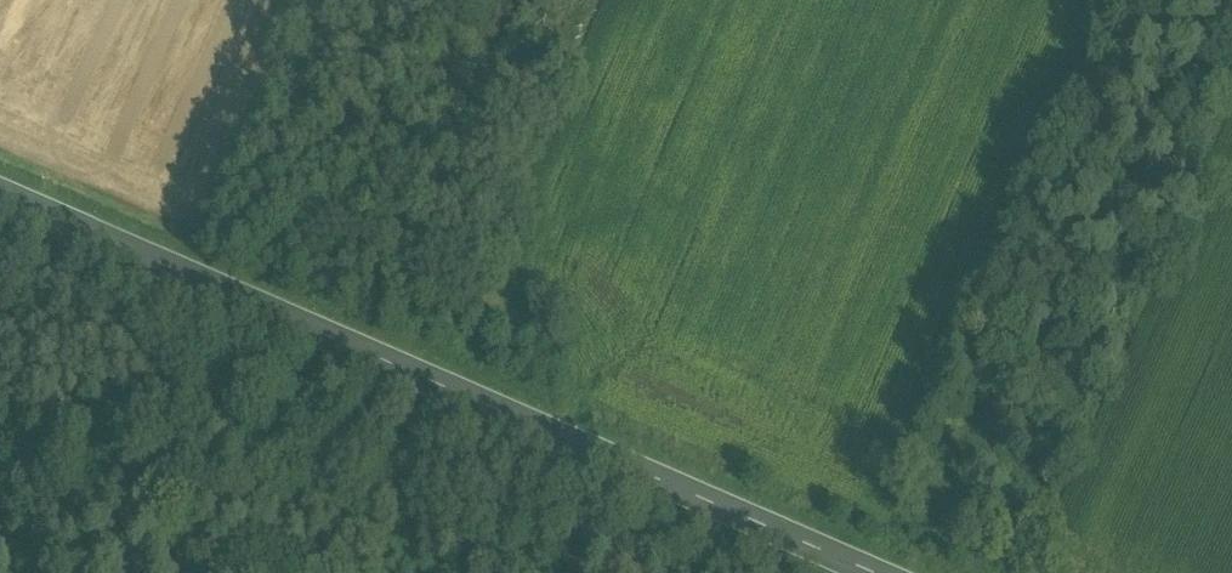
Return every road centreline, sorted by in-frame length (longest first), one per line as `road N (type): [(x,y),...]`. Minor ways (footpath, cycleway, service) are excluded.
road 1 (secondary): [(0,194),(869,572)]
road 2 (track): [(1196,0),(963,572)]

